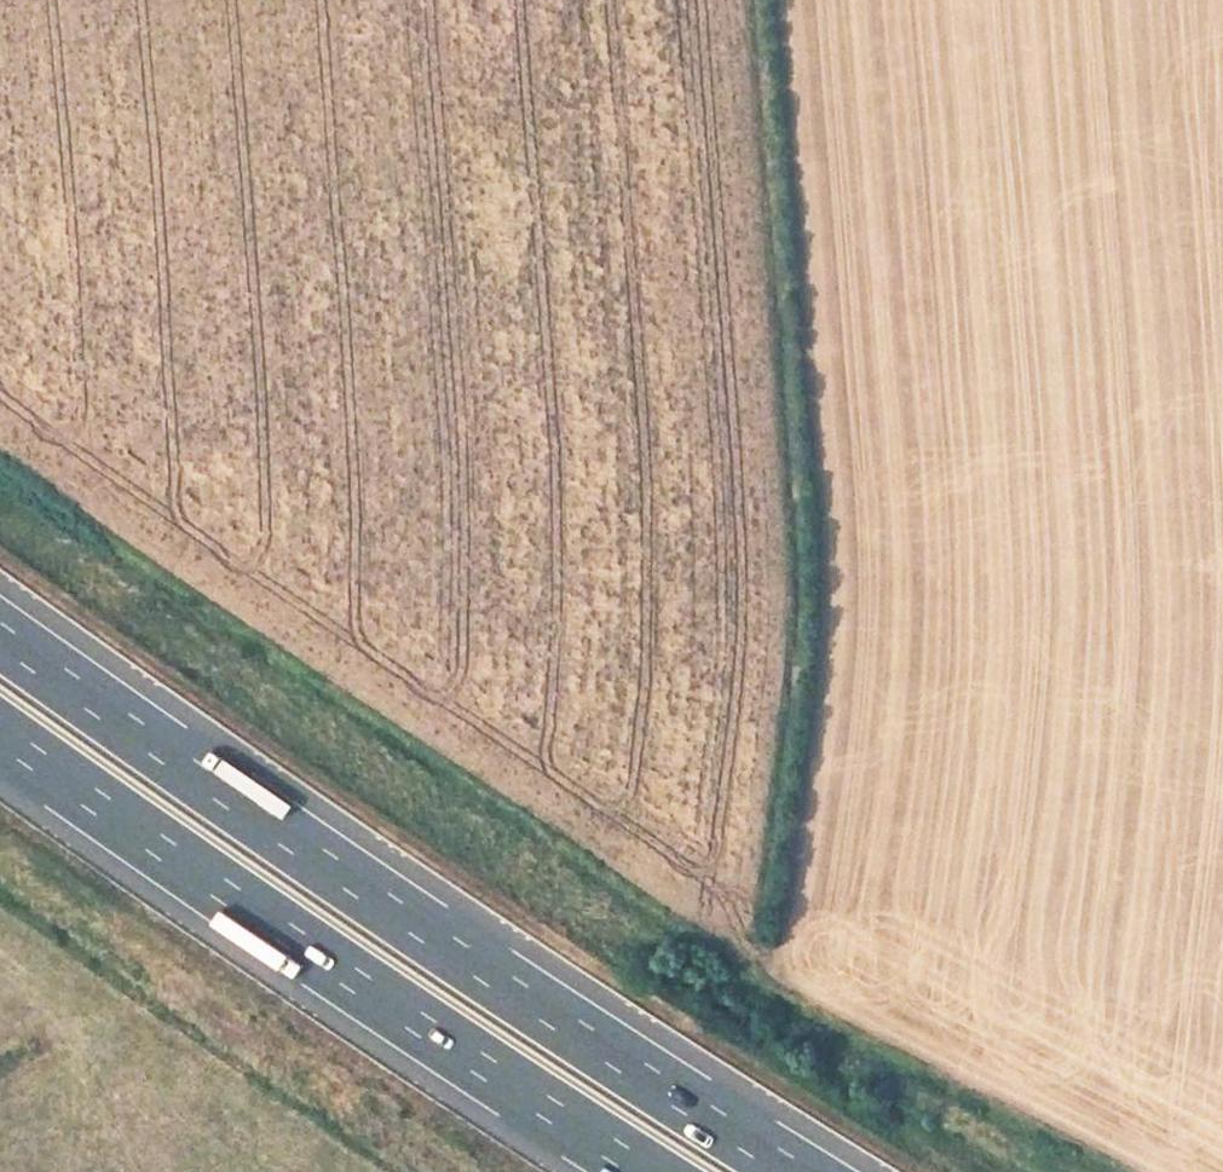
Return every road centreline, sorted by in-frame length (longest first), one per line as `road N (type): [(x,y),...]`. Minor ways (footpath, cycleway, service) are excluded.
road 1 (motorway): [(806,1171),(488,971),(0,630)]
road 2 (motorway): [(0,733),(436,1034),(654,1171)]

